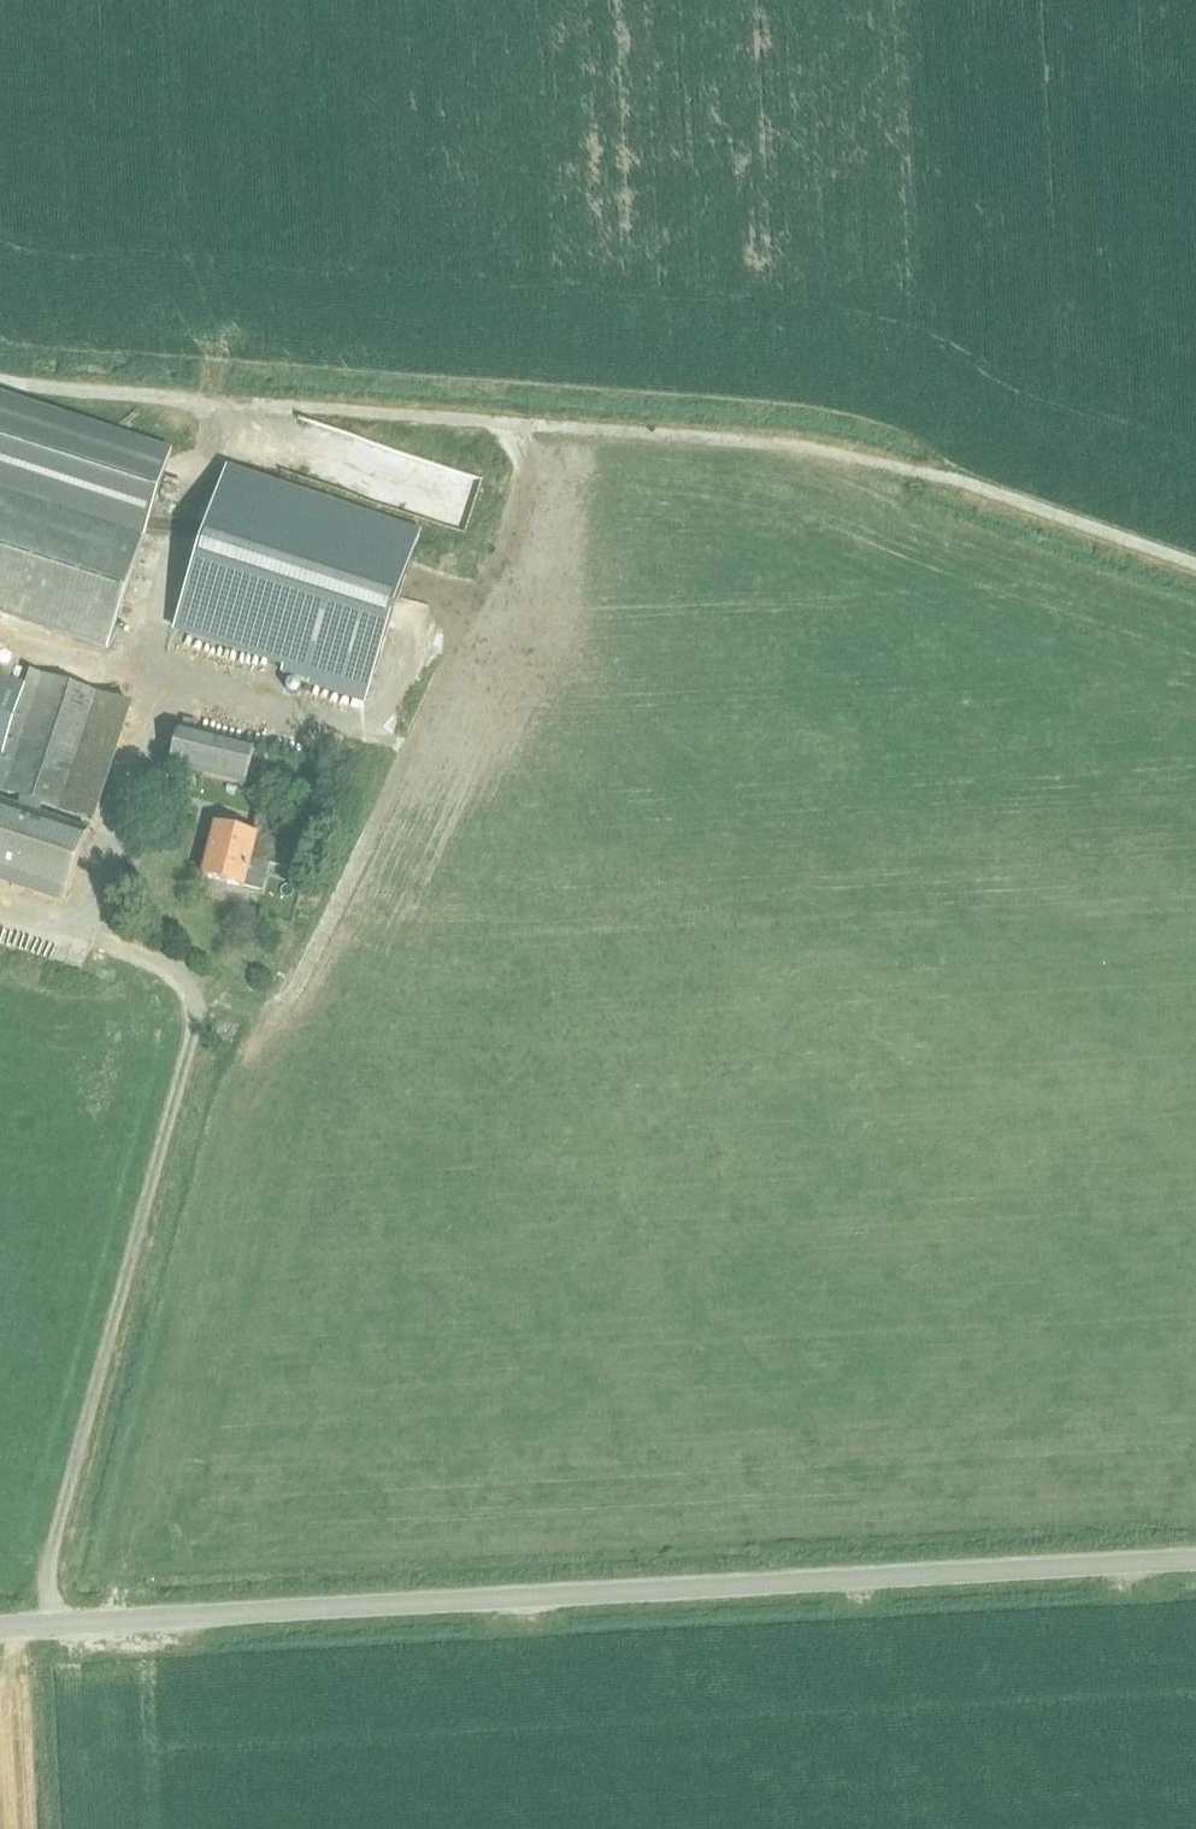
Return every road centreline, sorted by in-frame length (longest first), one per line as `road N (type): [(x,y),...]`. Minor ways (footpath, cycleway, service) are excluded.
road 1 (unclassified): [(0,1628),(1195,1563)]

